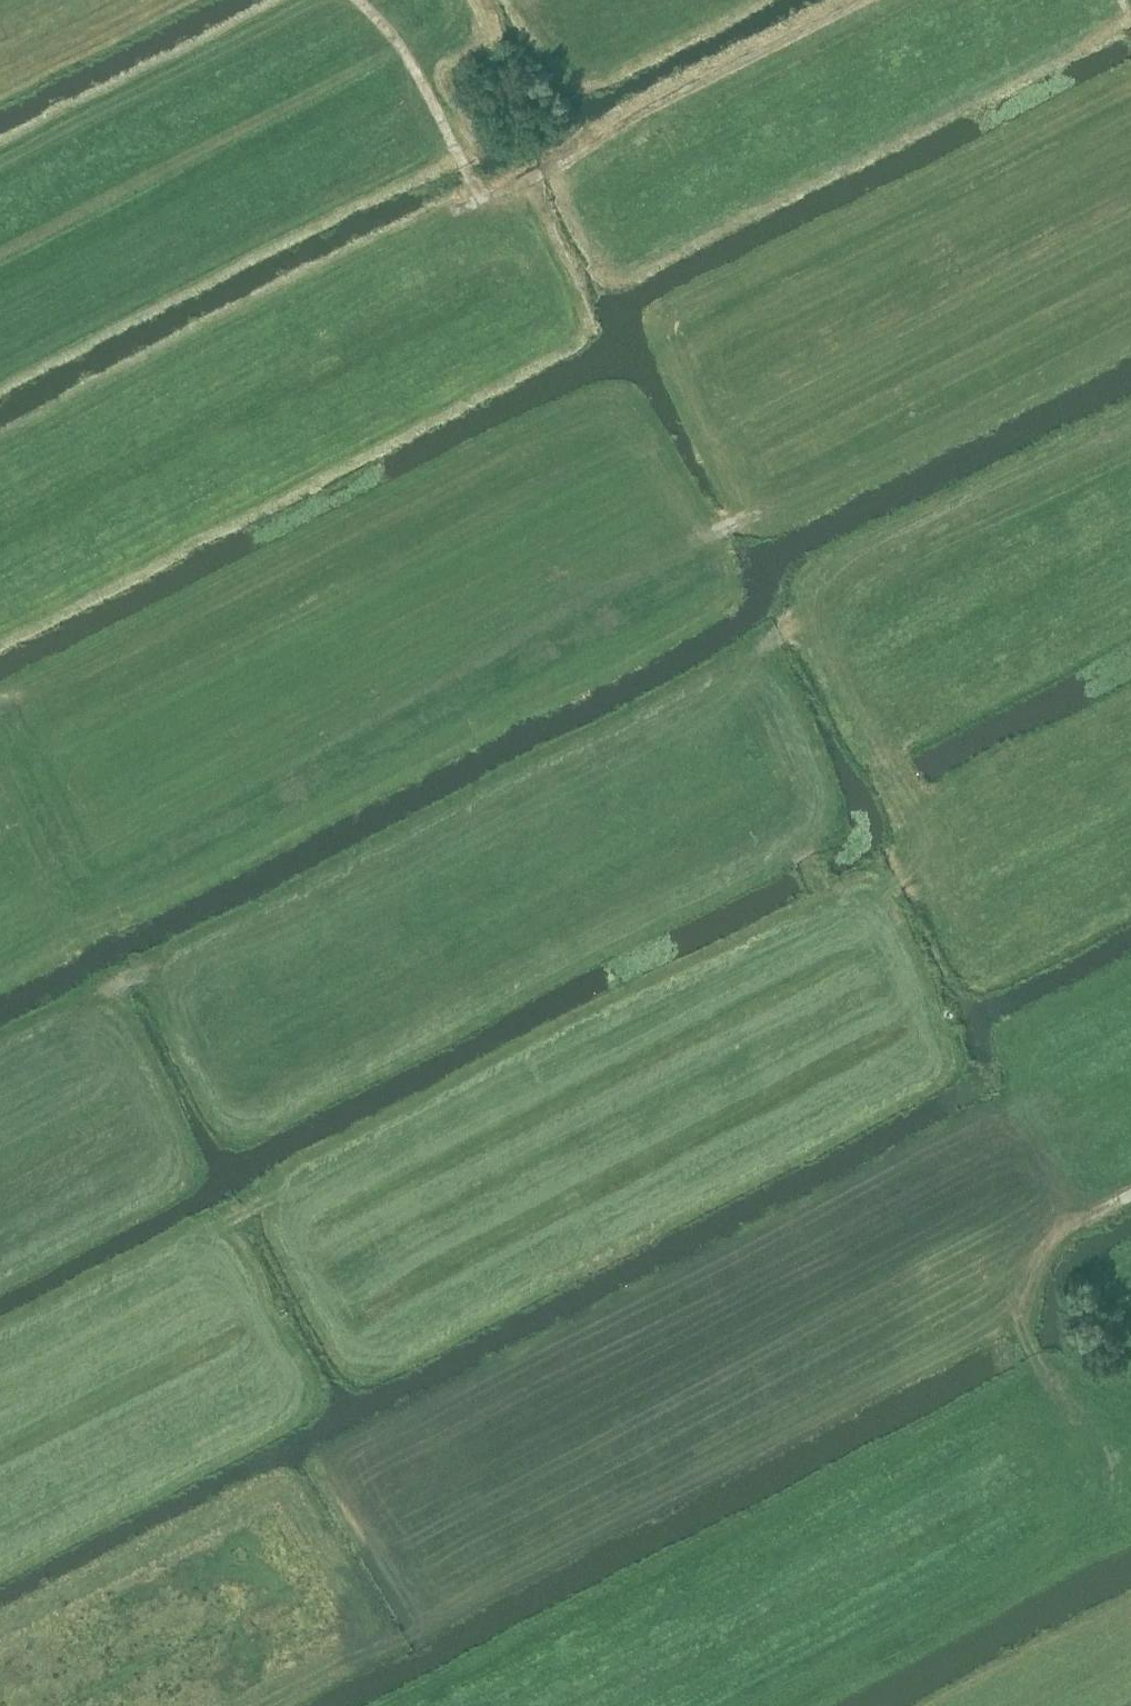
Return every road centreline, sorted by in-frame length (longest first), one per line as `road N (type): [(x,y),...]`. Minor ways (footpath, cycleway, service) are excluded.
road 1 (track): [(864,0),(634,118),(563,165),(486,195),(0,451)]
road 2 (track): [(486,195),(420,75),(360,0)]

